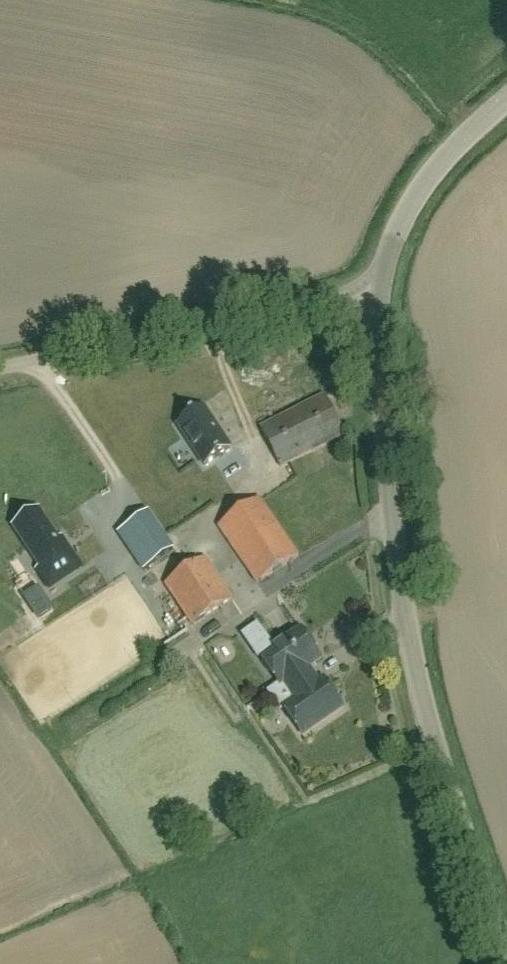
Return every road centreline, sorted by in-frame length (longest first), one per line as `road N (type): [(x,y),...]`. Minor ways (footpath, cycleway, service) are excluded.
road 1 (unclassified): [(506,952),(398,611),(375,288)]
road 2 (unclassified): [(0,373),(375,288)]
road 3 (unclassified): [(375,288),(399,222),(435,165),(506,101)]

